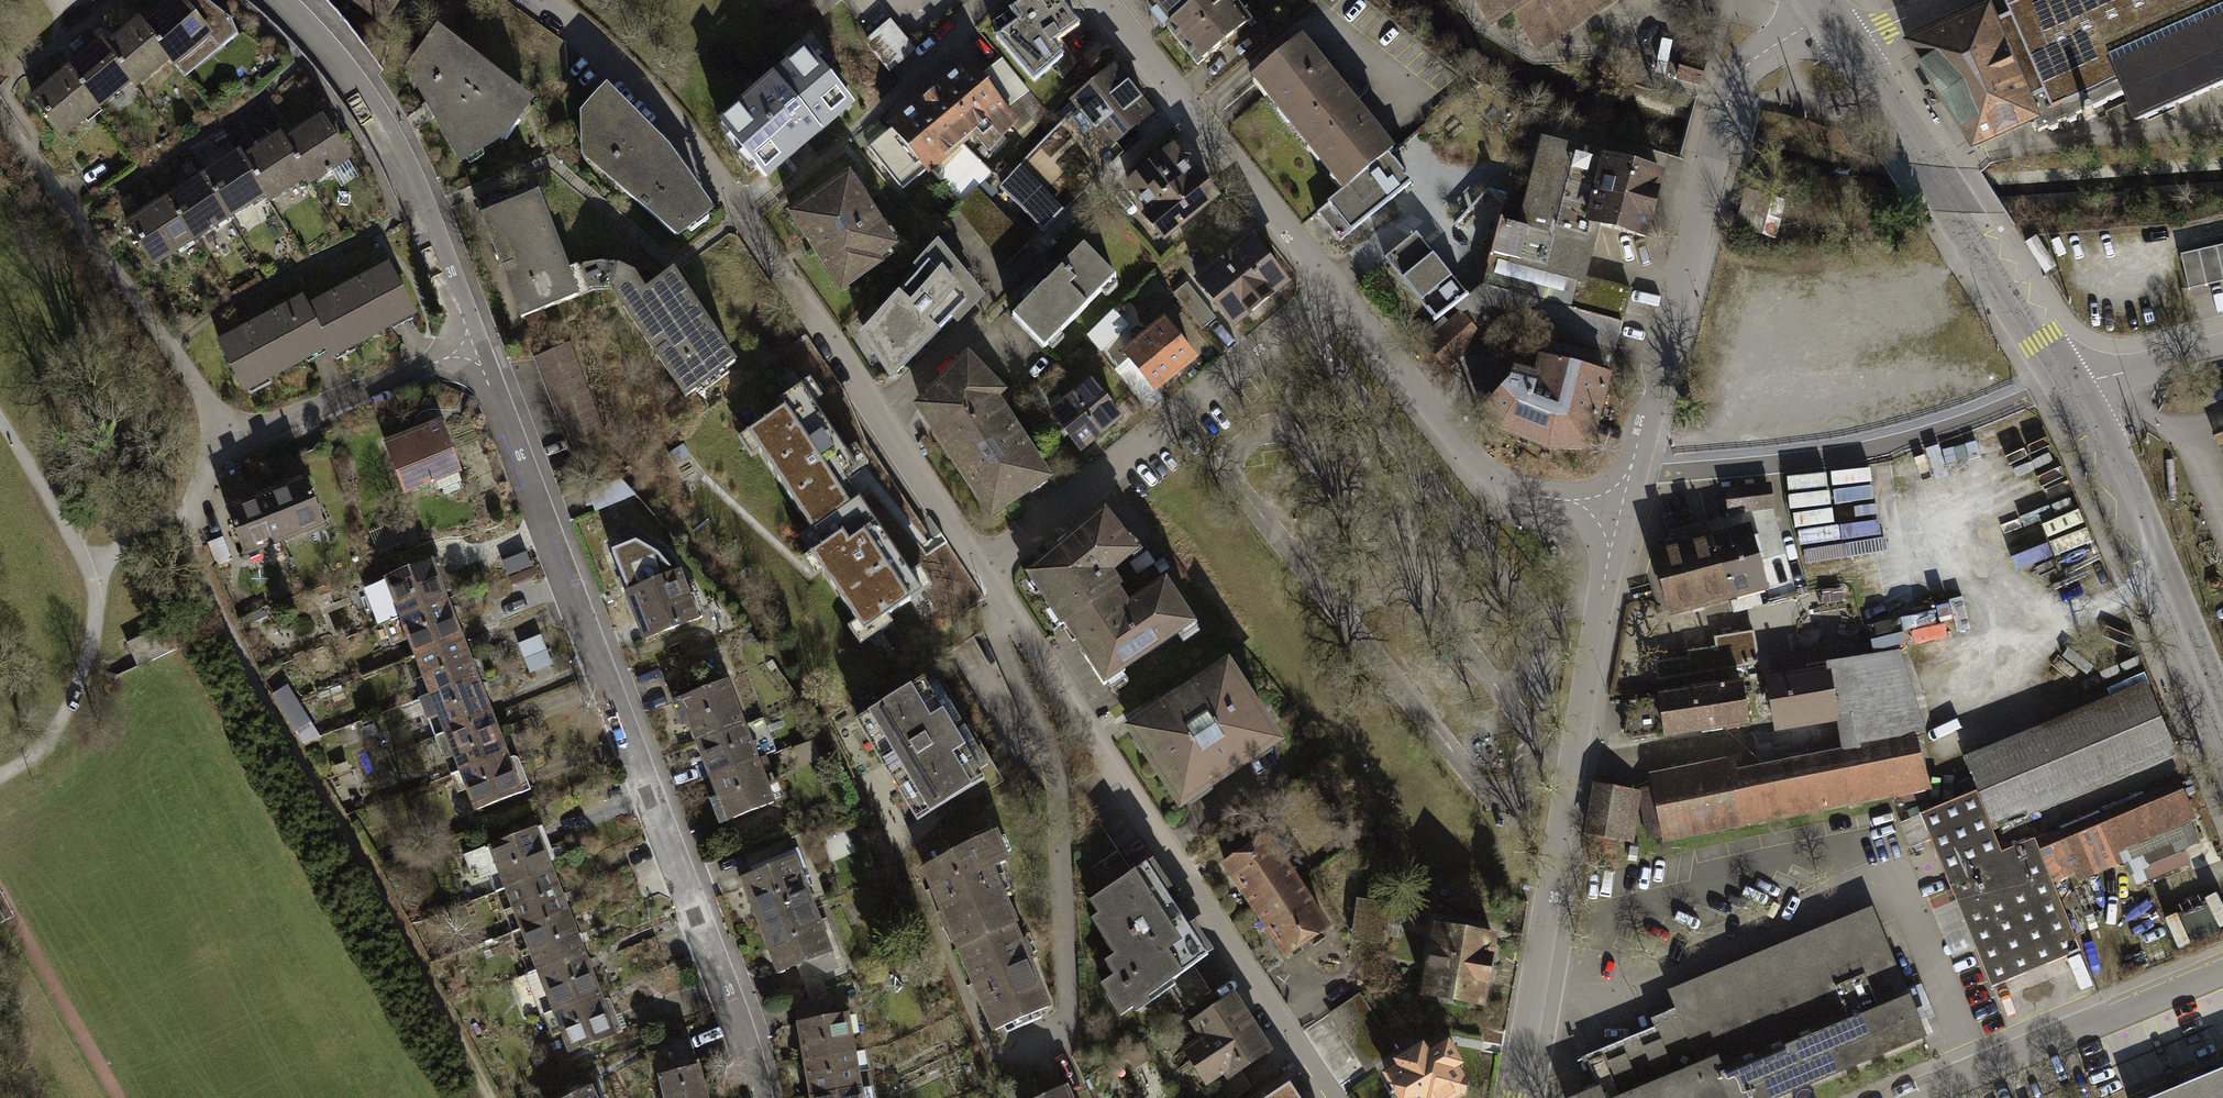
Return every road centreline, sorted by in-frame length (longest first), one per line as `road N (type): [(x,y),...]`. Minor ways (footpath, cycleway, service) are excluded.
road 1 (residential): [(479,353),(728,987),(759,1097)]
road 2 (residential): [(983,568),(674,125),(580,31),(535,0)]
road 3 (residential): [(1334,1097),(983,568)]
road 4 (residential): [(1514,1097),(1622,505)]
road 5 (residential): [(1622,505),(1732,90),(1746,66),(1826,13)]
road 6 (residential): [(983,568),(1332,284)]
road 7 (residential): [(280,0),(324,46),(404,166),(479,353)]
road 8 (tertiary): [(1850,47),(2071,386)]
road 9 (residential): [(0,117),(237,443)]
road 10 (residential): [(1332,284),(1487,478),(1520,493),(1622,505)]
road 11 (tertiary): [(2071,386),(2115,462),(2222,723)]
road 12 (residential): [(1104,0),(1332,284)]
road 13 (residential): [(1923,1097),(2222,976)]
road 14 (residential): [(479,353),(237,443)]
road 15 (residential): [(2071,386),(2222,350)]
road 16 (residential): [(997,0),(890,103)]

